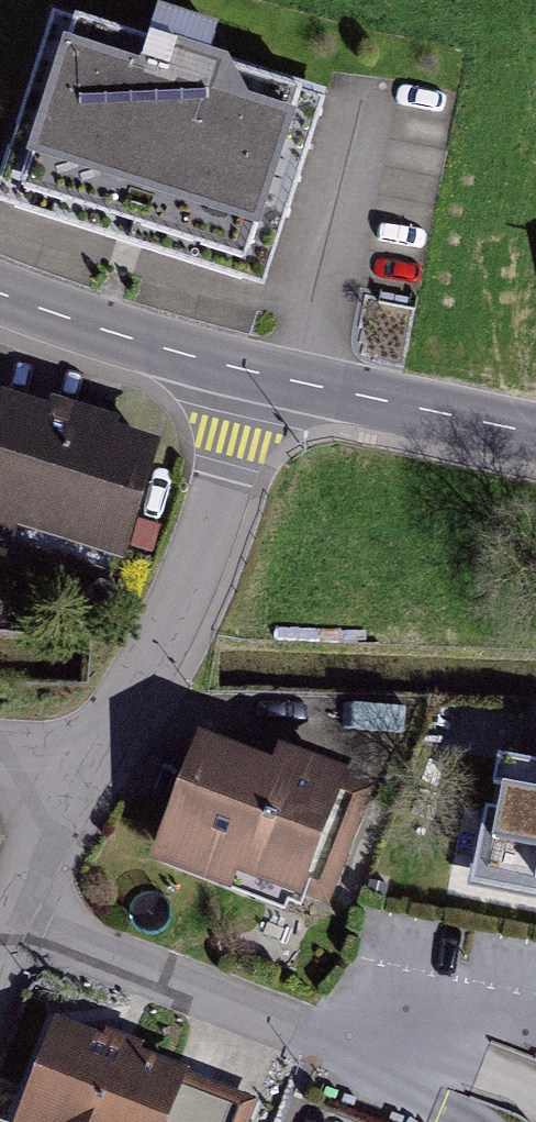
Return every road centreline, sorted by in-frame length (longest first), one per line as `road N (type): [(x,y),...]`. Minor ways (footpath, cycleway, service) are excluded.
road 1 (residential): [(9,932),(300,1038),(405,1015),(535,1034)]
road 2 (residential): [(251,371),(167,620),(130,702),(73,777)]
road 3 (tertiary): [(535,434),(251,371)]
road 4 (tertiary): [(251,371),(0,291)]
road 5 (residential): [(73,777),(9,932)]

